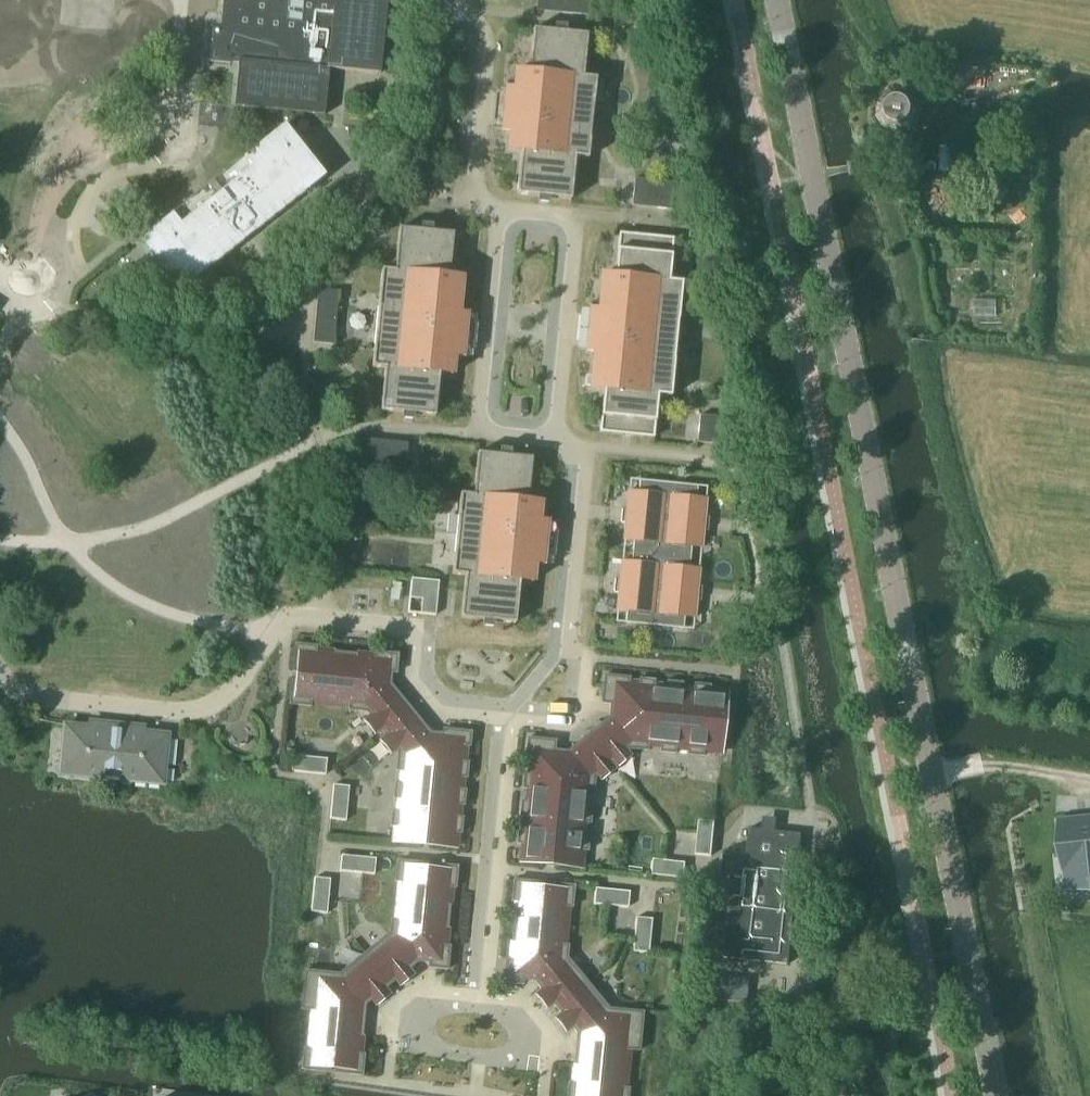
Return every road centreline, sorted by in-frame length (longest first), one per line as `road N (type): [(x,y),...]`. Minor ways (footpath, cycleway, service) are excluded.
road 1 (residential): [(995,1095),(775,0)]
road 2 (residential): [(318,618),(284,616),(247,673),(204,710),(30,698),(0,674)]
road 3 (residential): [(497,711),(520,699),(559,648),(577,446),(554,440)]
road 4 (residential): [(554,440),(483,434),(506,209)]
road 5 (residential): [(497,711),(469,1005)]
road 6 (residential): [(506,209),(574,214),(554,440)]
road 7 (residential): [(0,351),(29,308),(248,330)]
road 8 (residential): [(506,209),(466,191),(478,34),(451,0)]
road 9 (residential): [(318,618),(406,626),(422,643),(418,677),(443,705),(497,711)]
road 10 (residential): [(469,1005),(441,1007),(425,1018),(423,1037),(435,1050),(465,1059),(513,1049),(515,1029),(497,1012)]

